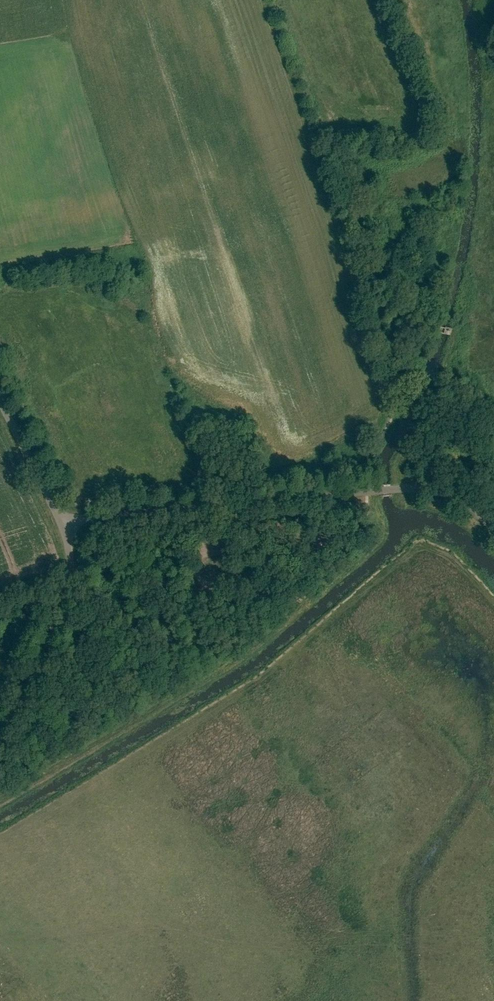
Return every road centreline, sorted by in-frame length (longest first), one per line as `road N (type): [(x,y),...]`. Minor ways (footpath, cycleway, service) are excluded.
road 1 (track): [(0,802),(242,663),(378,544),(370,491)]
road 2 (unclassified): [(397,489),(116,514),(65,529)]
road 3 (unclassified): [(0,750),(71,589),(65,529)]
road 4 (unclassified): [(65,529),(0,398)]

